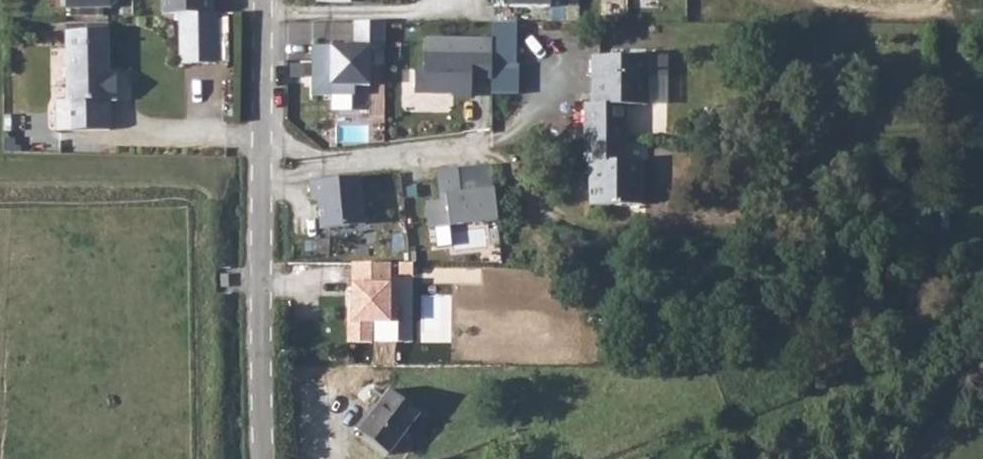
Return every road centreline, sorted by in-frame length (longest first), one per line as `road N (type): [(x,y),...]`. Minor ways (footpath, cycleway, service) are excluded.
road 1 (residential): [(268,458),(262,0)]

